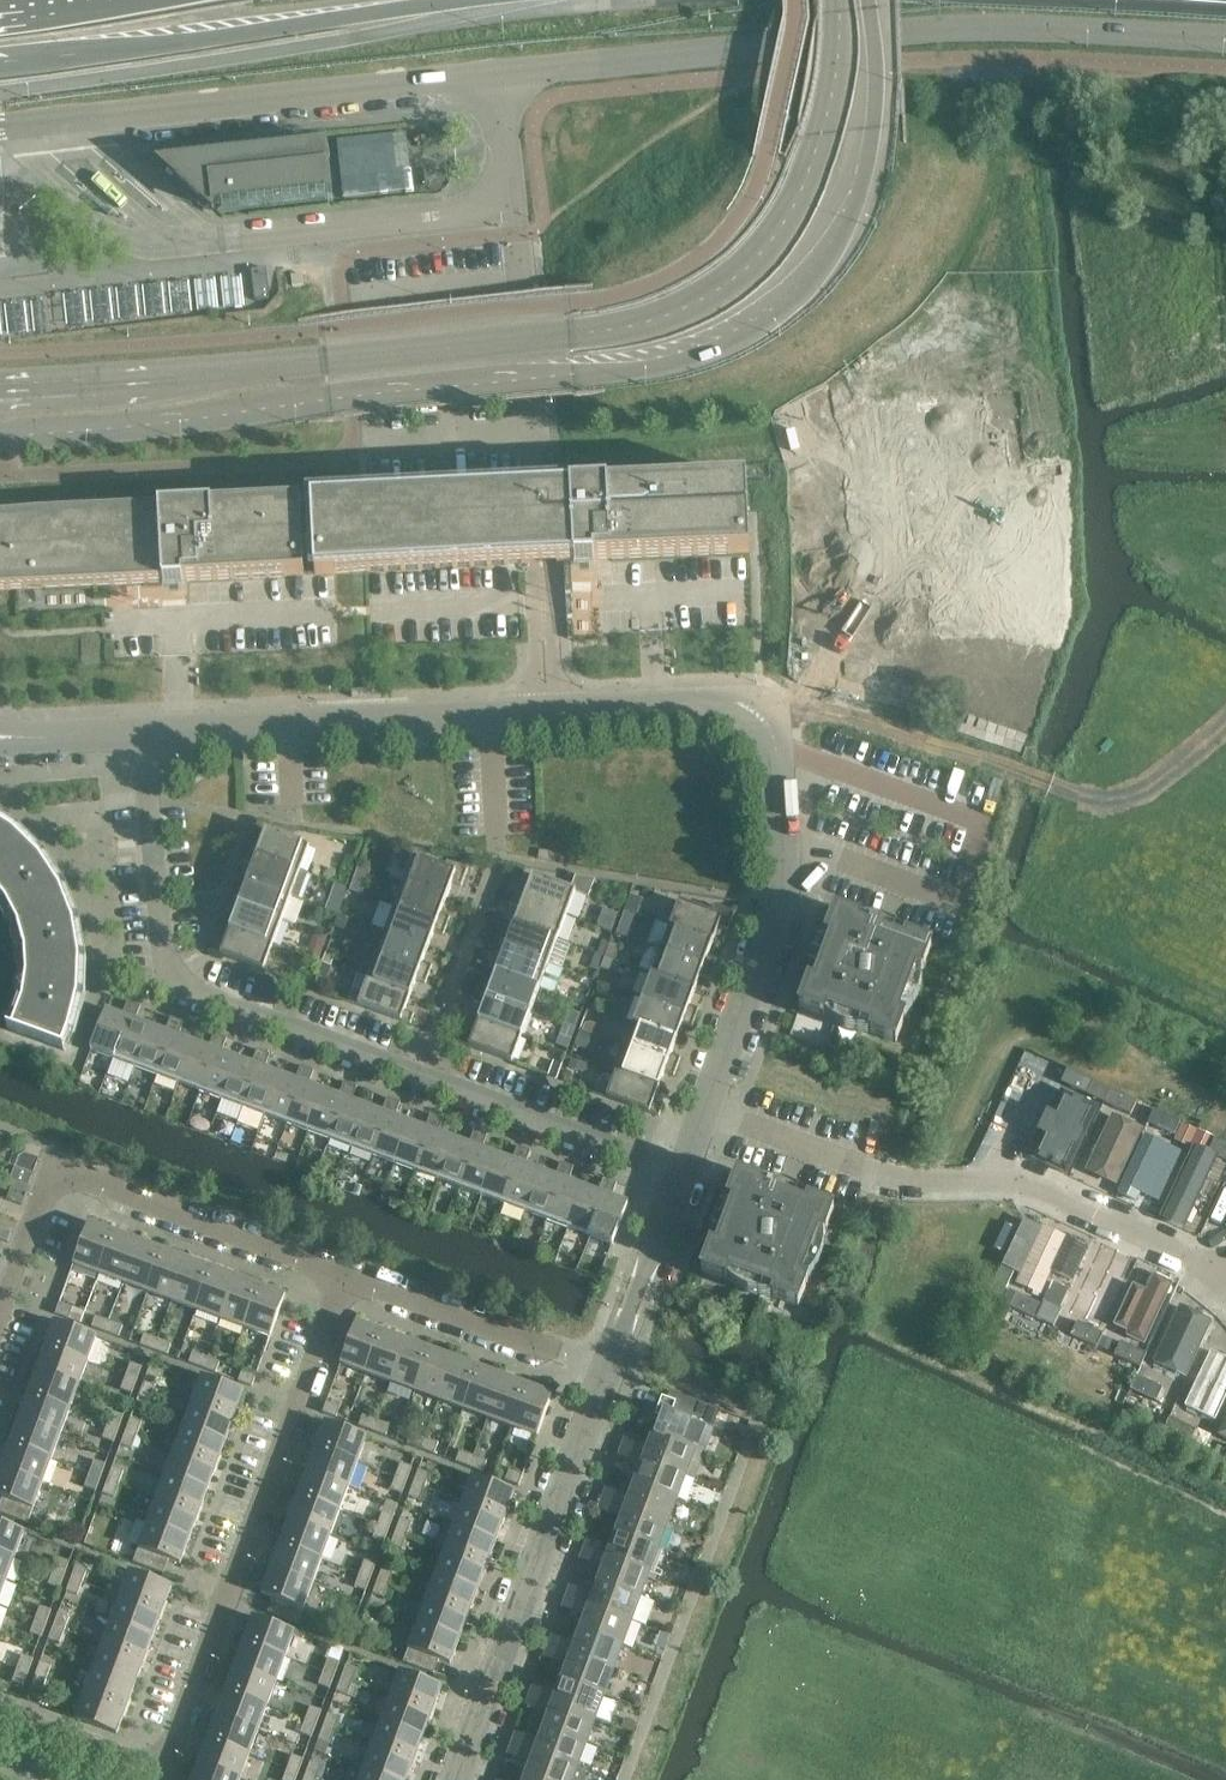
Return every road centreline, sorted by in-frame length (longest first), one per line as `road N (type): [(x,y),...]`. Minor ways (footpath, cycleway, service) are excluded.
road 1 (secondary): [(0,129),(960,29),(1225,39)]
road 2 (secondary): [(0,435),(665,367),(733,345),(809,286),(855,210),(876,100),(868,0)]
road 3 (secondary): [(837,0),(836,81),(794,209),(736,277),(690,307),(570,334),(0,382)]
road 4 (tertiary): [(703,1110),(784,894),(777,749),(753,709),(732,701),(657,703),(144,732)]
road 5 (residential): [(679,1170),(169,976),(144,732)]
road 6 (residential): [(0,1708),(140,1757),(173,1742),(341,1268)]
road 7 (residential): [(1225,1275),(1032,1185),(870,1169),(703,1110)]
road 8 (primary): [(0,61),(451,0)]
road 9 (tertiary): [(447,1779),(608,1368)]
road 10 (track): [(812,697),(1096,803)]
road 11 (residential): [(341,1268),(70,1169),(60,1172)]
road 12 (residential): [(608,1368),(341,1268)]
road 13 (tertiary): [(608,1368),(679,1170)]
road 14 (residential): [(0,1302),(44,1186),(60,1172)]
road 15 (tertiary): [(0,736),(144,732)]

